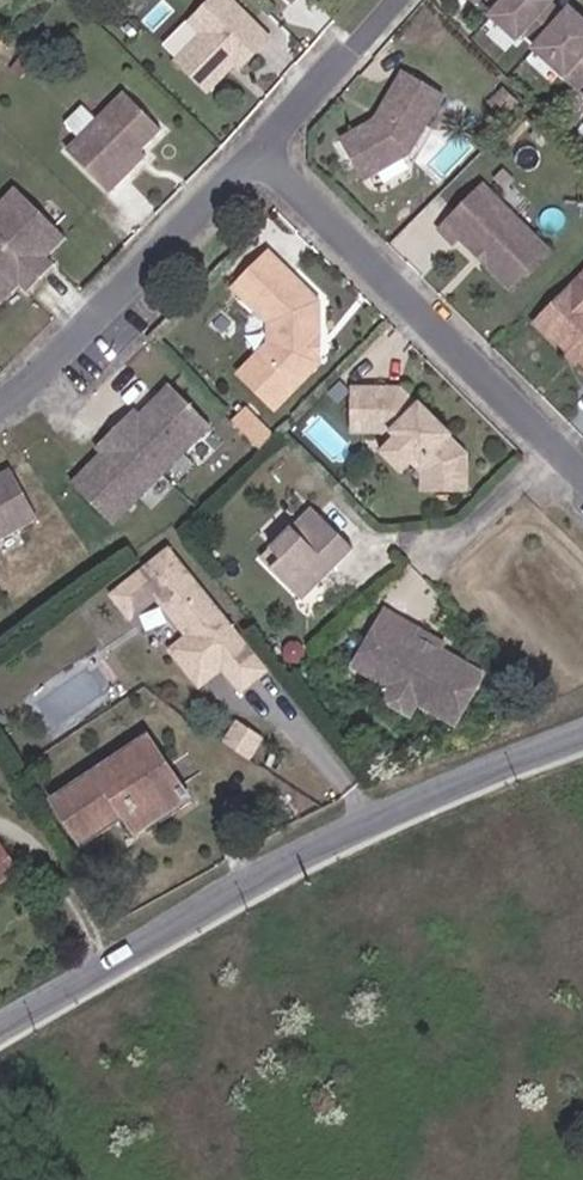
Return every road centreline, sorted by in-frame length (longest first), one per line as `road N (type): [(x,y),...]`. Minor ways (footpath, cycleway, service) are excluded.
road 1 (unclassified): [(0,1026),(311,849),(582,732)]
road 2 (residential): [(582,486),(248,158)]
road 3 (residential): [(0,413),(248,158)]

